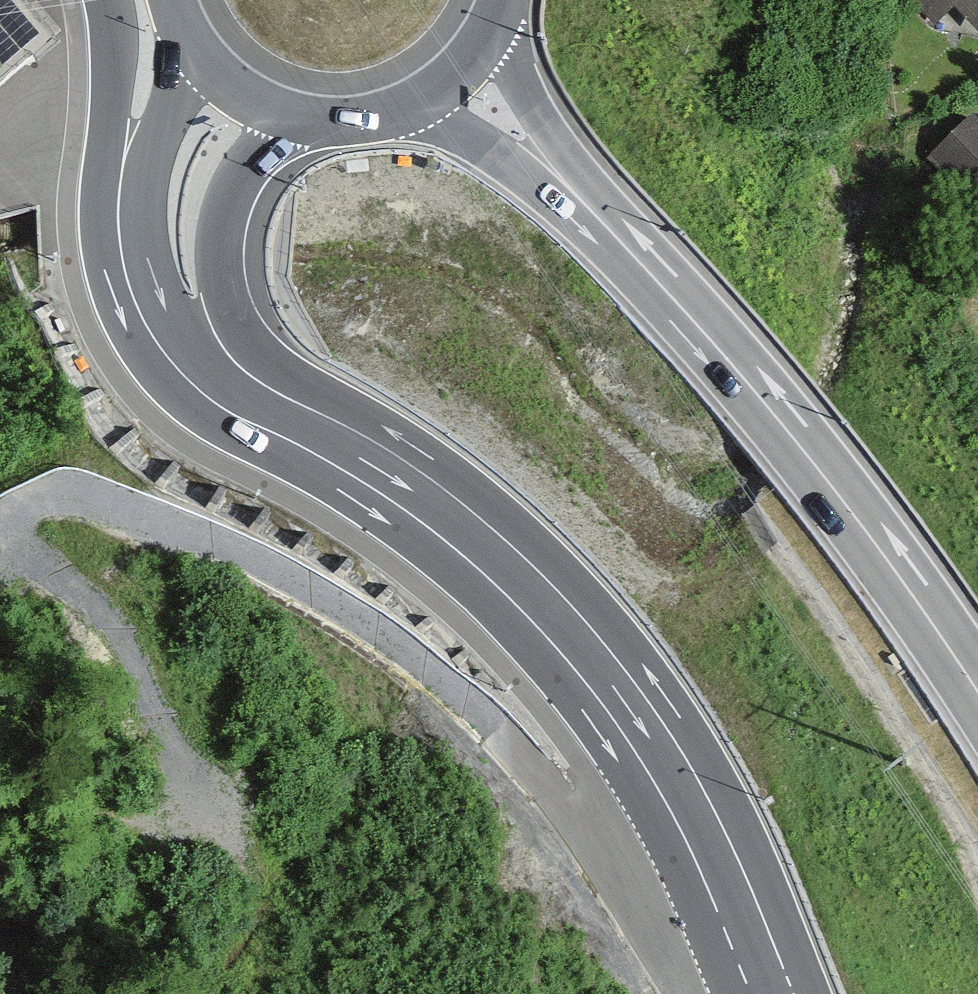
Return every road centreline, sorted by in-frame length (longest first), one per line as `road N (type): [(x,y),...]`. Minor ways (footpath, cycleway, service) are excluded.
road 1 (track): [(784,993),(688,965),(526,750),(360,610),(251,550),(89,492),(49,493),(15,512),(3,534),(6,548),(68,575),(111,617),(197,806)]
road 2 (primary): [(233,357),(432,476),(576,603),(705,790),(794,993)]
road 3 (trunk): [(977,673),(816,442),(594,206)]
road 4 (primary): [(233,357),(222,281),(233,195),(250,159),(302,113)]
road 5 (trunk): [(108,0),(118,142),(146,219)]
road 6 (trunk): [(594,206),(491,15)]
road 7 (trunk): [(406,102),(594,206)]
road 8 (primary): [(191,35),(146,176),(146,219)]
road 9 (primary): [(146,219),(161,275),(190,318),(233,357)]
road 10 (primary): [(191,35),(220,71),(258,98),(302,113)]
road 11 (primary): [(406,102),(470,51),(491,15)]

